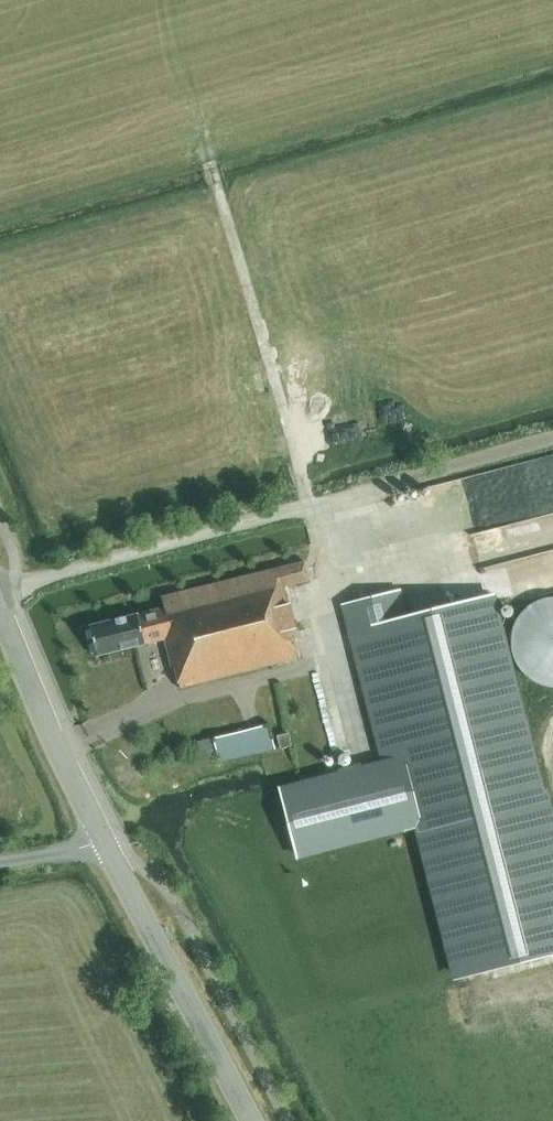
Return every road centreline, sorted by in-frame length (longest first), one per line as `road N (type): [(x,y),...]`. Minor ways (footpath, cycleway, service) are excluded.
road 1 (secondary): [(251,1120),(58,750),(0,608)]
road 2 (track): [(15,589),(552,437)]
road 3 (track): [(310,504),(208,152)]

